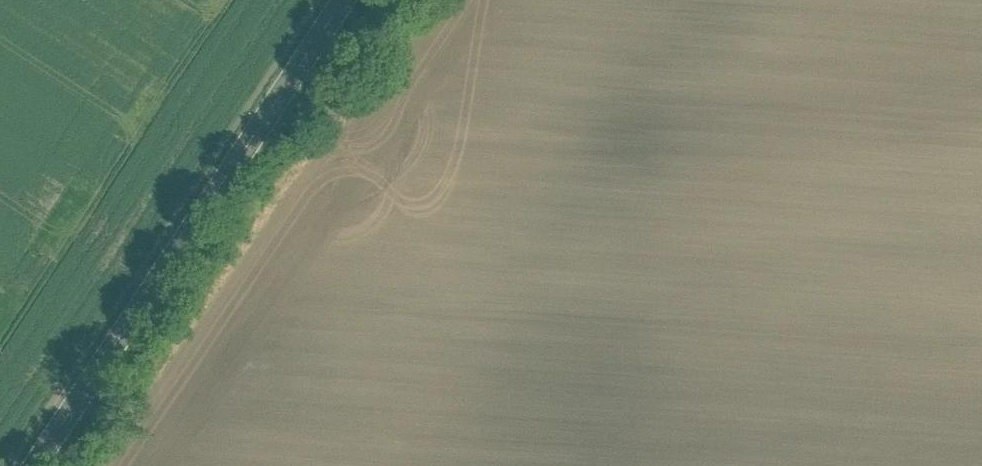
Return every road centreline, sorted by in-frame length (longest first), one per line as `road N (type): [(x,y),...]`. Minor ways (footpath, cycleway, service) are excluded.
road 1 (tertiary): [(338,0),(33,465)]

